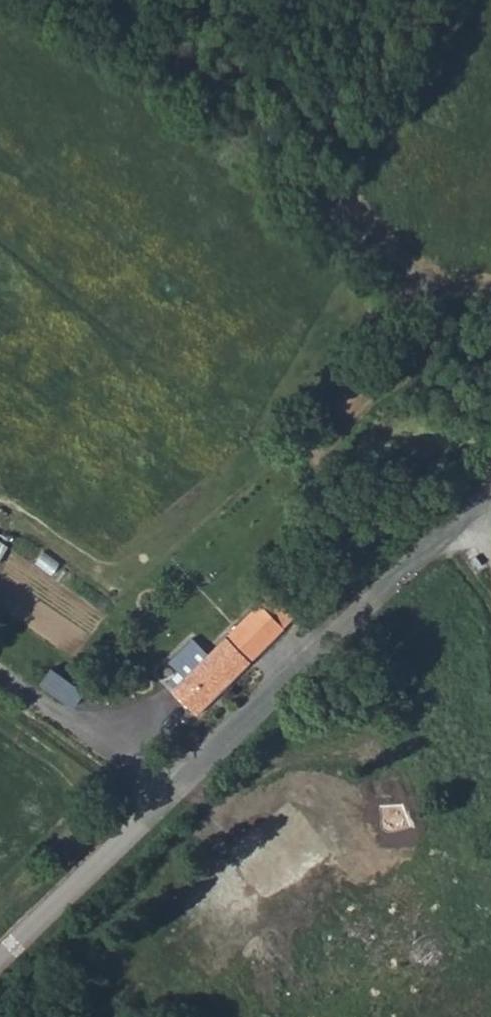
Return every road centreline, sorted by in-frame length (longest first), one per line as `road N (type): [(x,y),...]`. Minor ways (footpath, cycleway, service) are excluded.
road 1 (residential): [(172,793),(490,499)]
road 2 (track): [(421,281),(361,235),(210,74),(100,0)]
road 3 (residential): [(0,961),(172,793)]
road 4 (residential): [(172,793),(0,679)]

